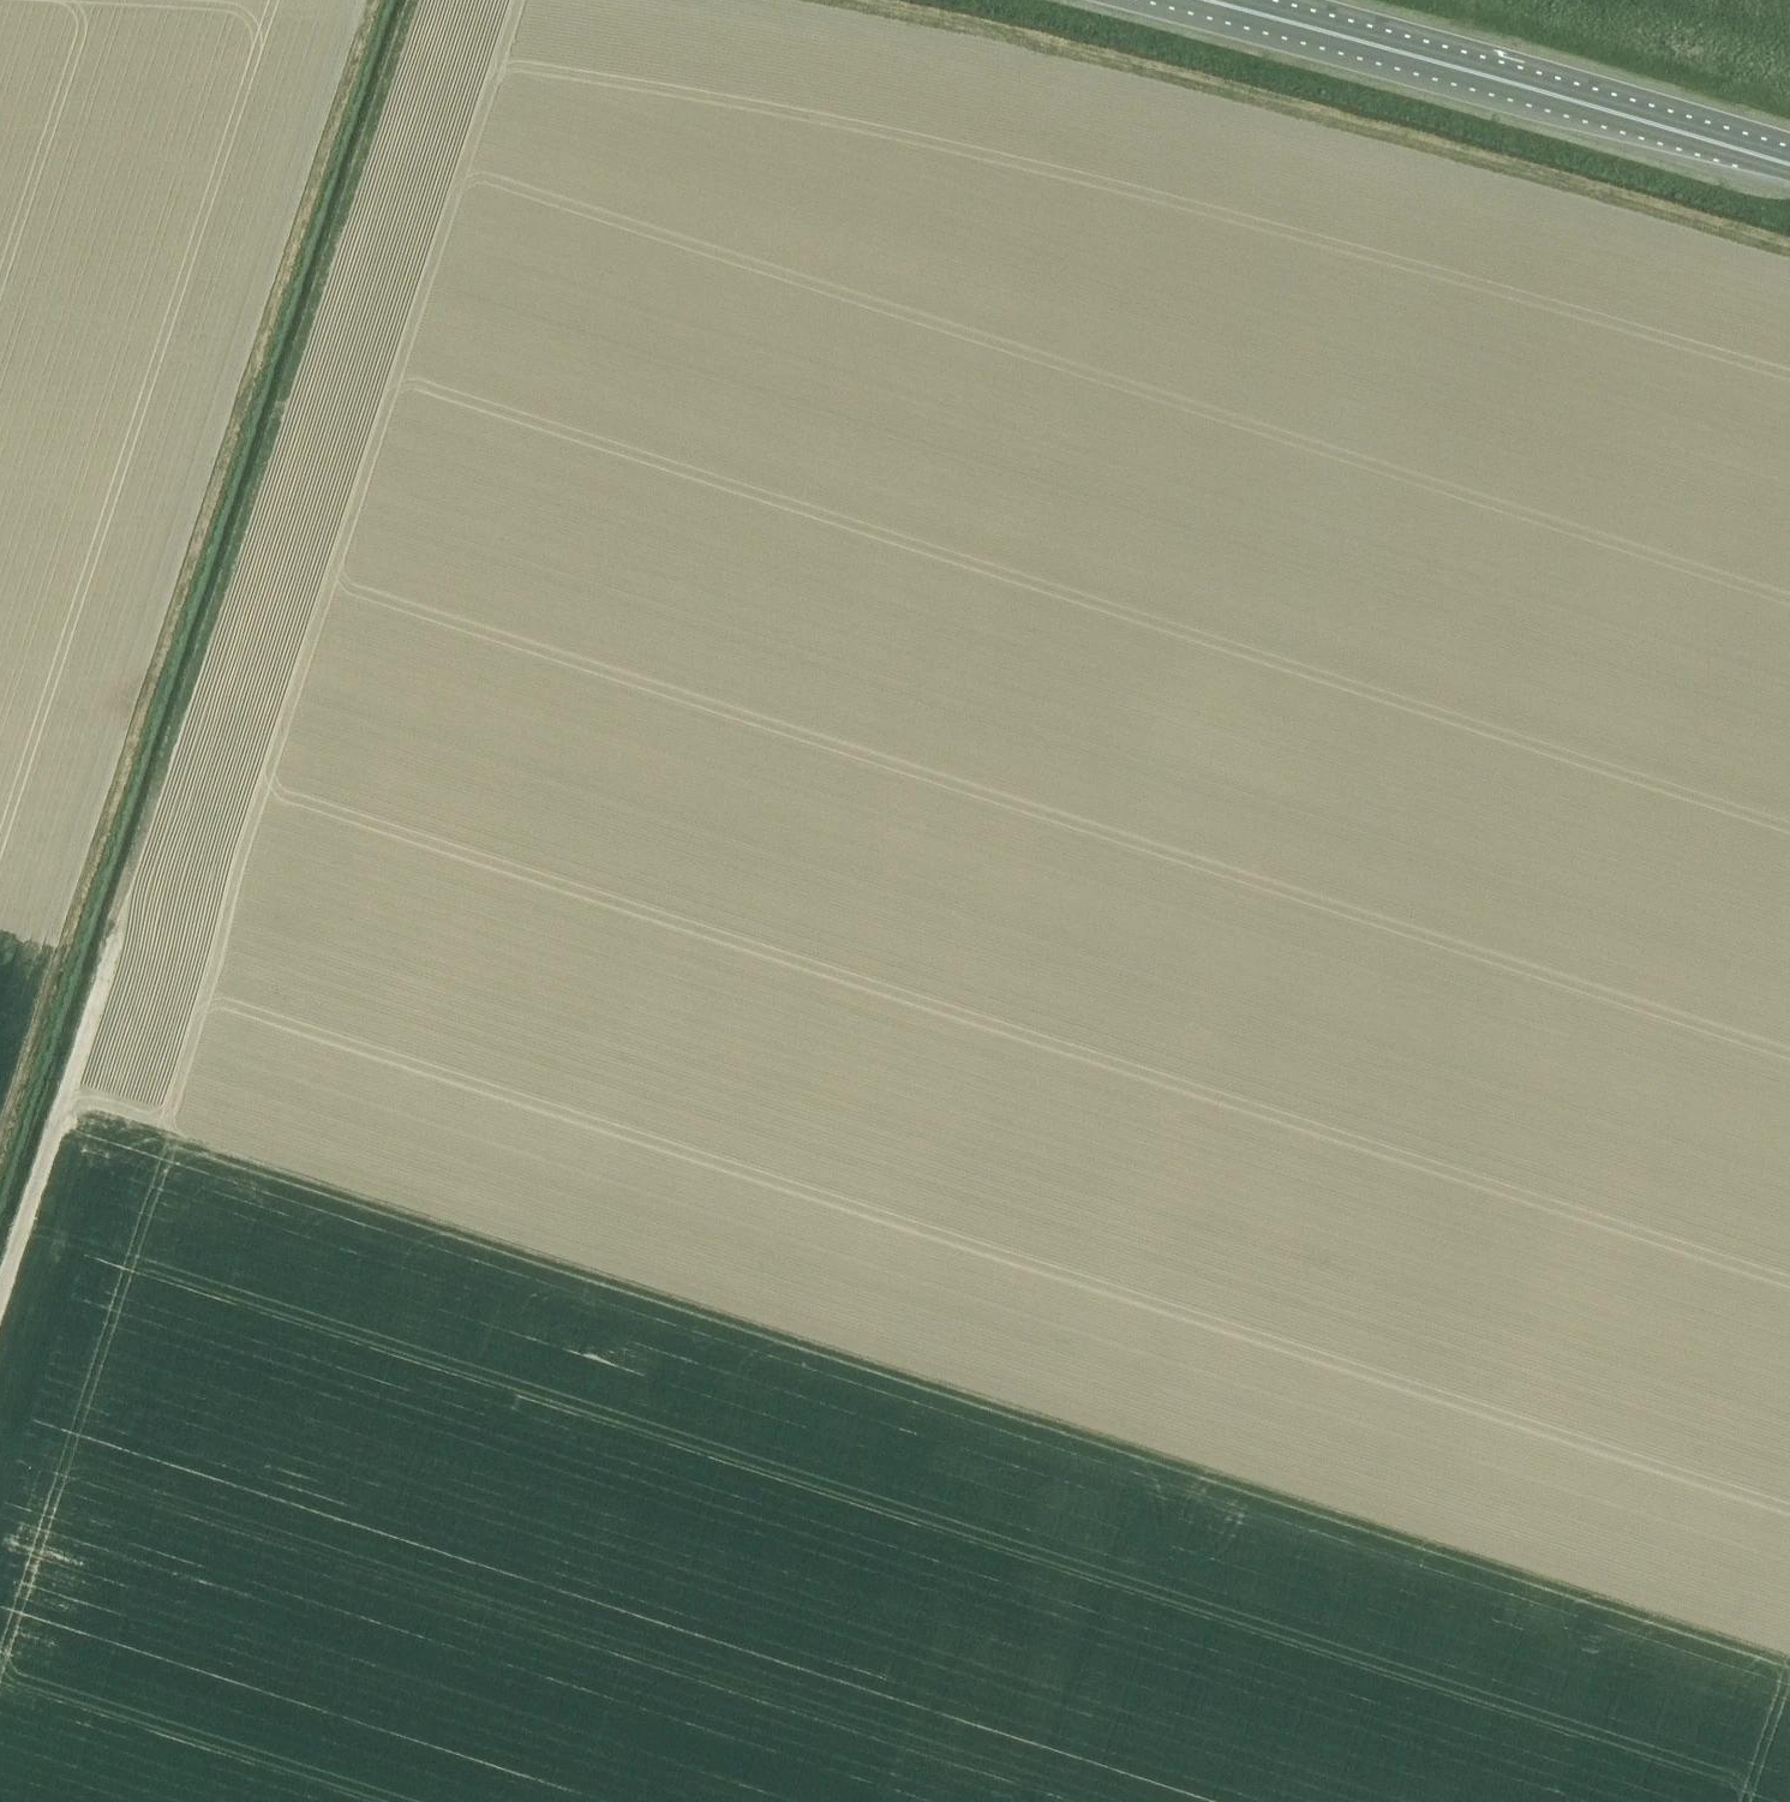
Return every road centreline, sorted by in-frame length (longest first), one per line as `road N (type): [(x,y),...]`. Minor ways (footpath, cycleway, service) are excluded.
road 1 (trunk): [(1789,166),(1202,0)]
road 2 (track): [(105,988),(0,1309)]

